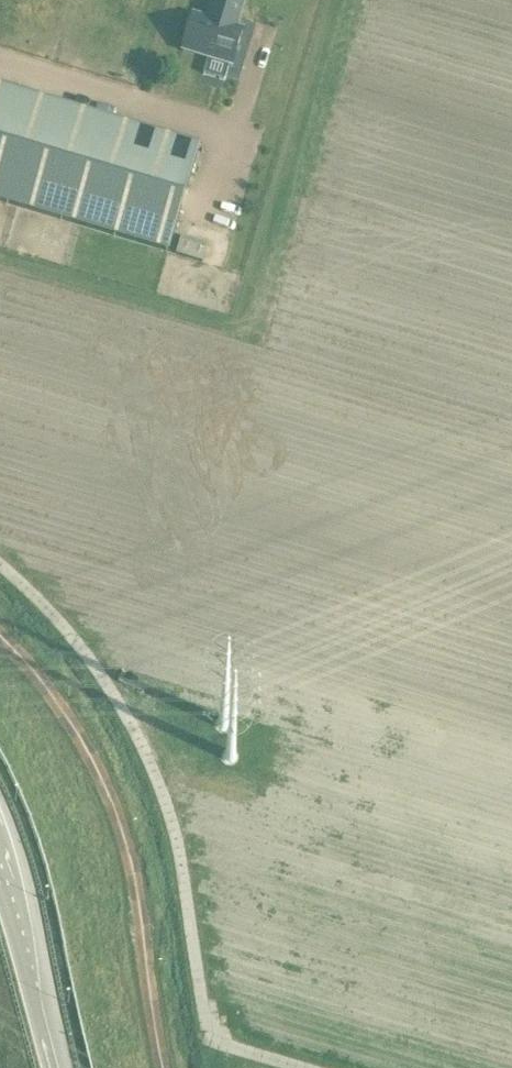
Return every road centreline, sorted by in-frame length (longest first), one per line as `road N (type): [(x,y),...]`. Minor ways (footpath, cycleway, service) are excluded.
road 1 (track): [(0,566),(71,638),(136,729),(183,858),(211,1045),(290,1067)]
road 2 (motorway): [(50,1067),(0,864)]

